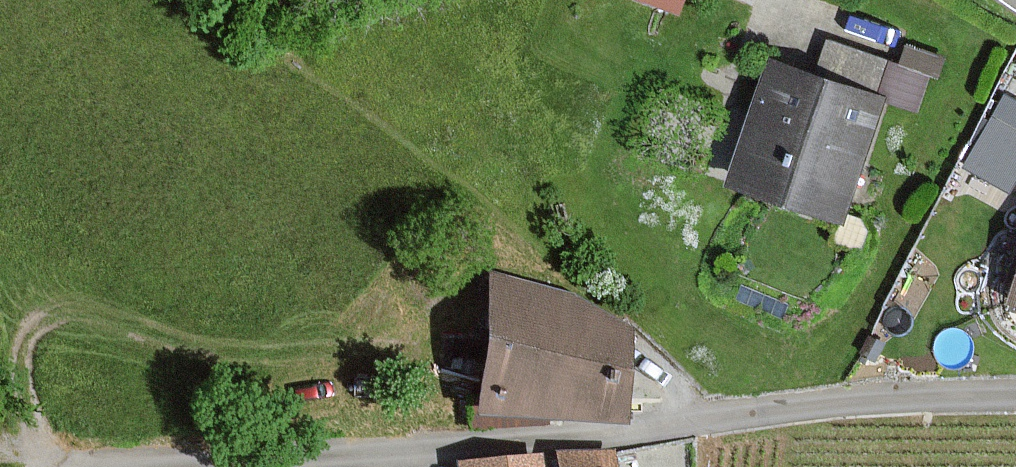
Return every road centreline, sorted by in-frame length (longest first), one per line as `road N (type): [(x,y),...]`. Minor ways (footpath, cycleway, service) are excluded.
road 1 (unclassified): [(1015,394),(170,466)]
road 2 (track): [(440,353),(229,352),(92,313),(65,313),(43,321),(23,357),(43,466)]

